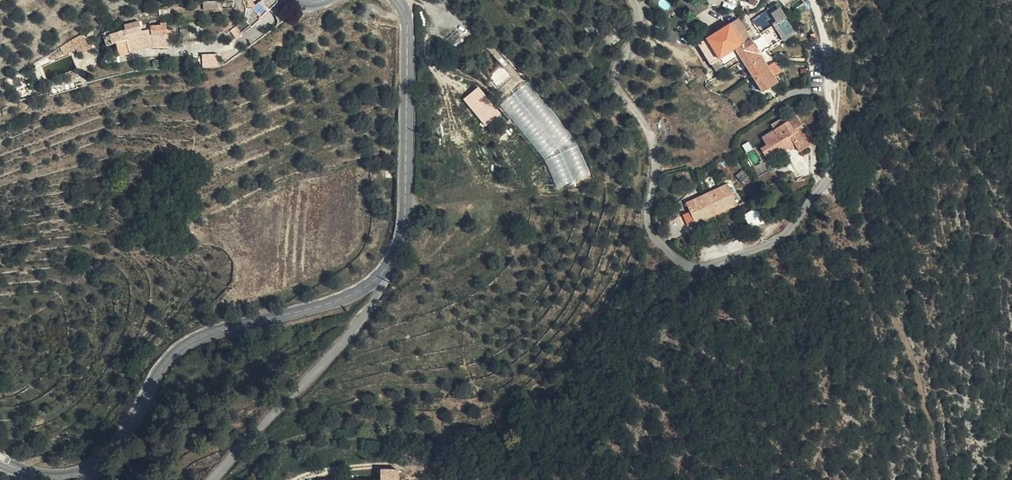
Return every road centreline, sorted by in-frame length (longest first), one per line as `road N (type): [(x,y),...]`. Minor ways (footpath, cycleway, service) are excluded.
road 1 (tertiary): [(0,462),(45,476),(95,465),(168,358),(191,341),(353,296),(388,266),(406,204),(410,30),(401,0)]

